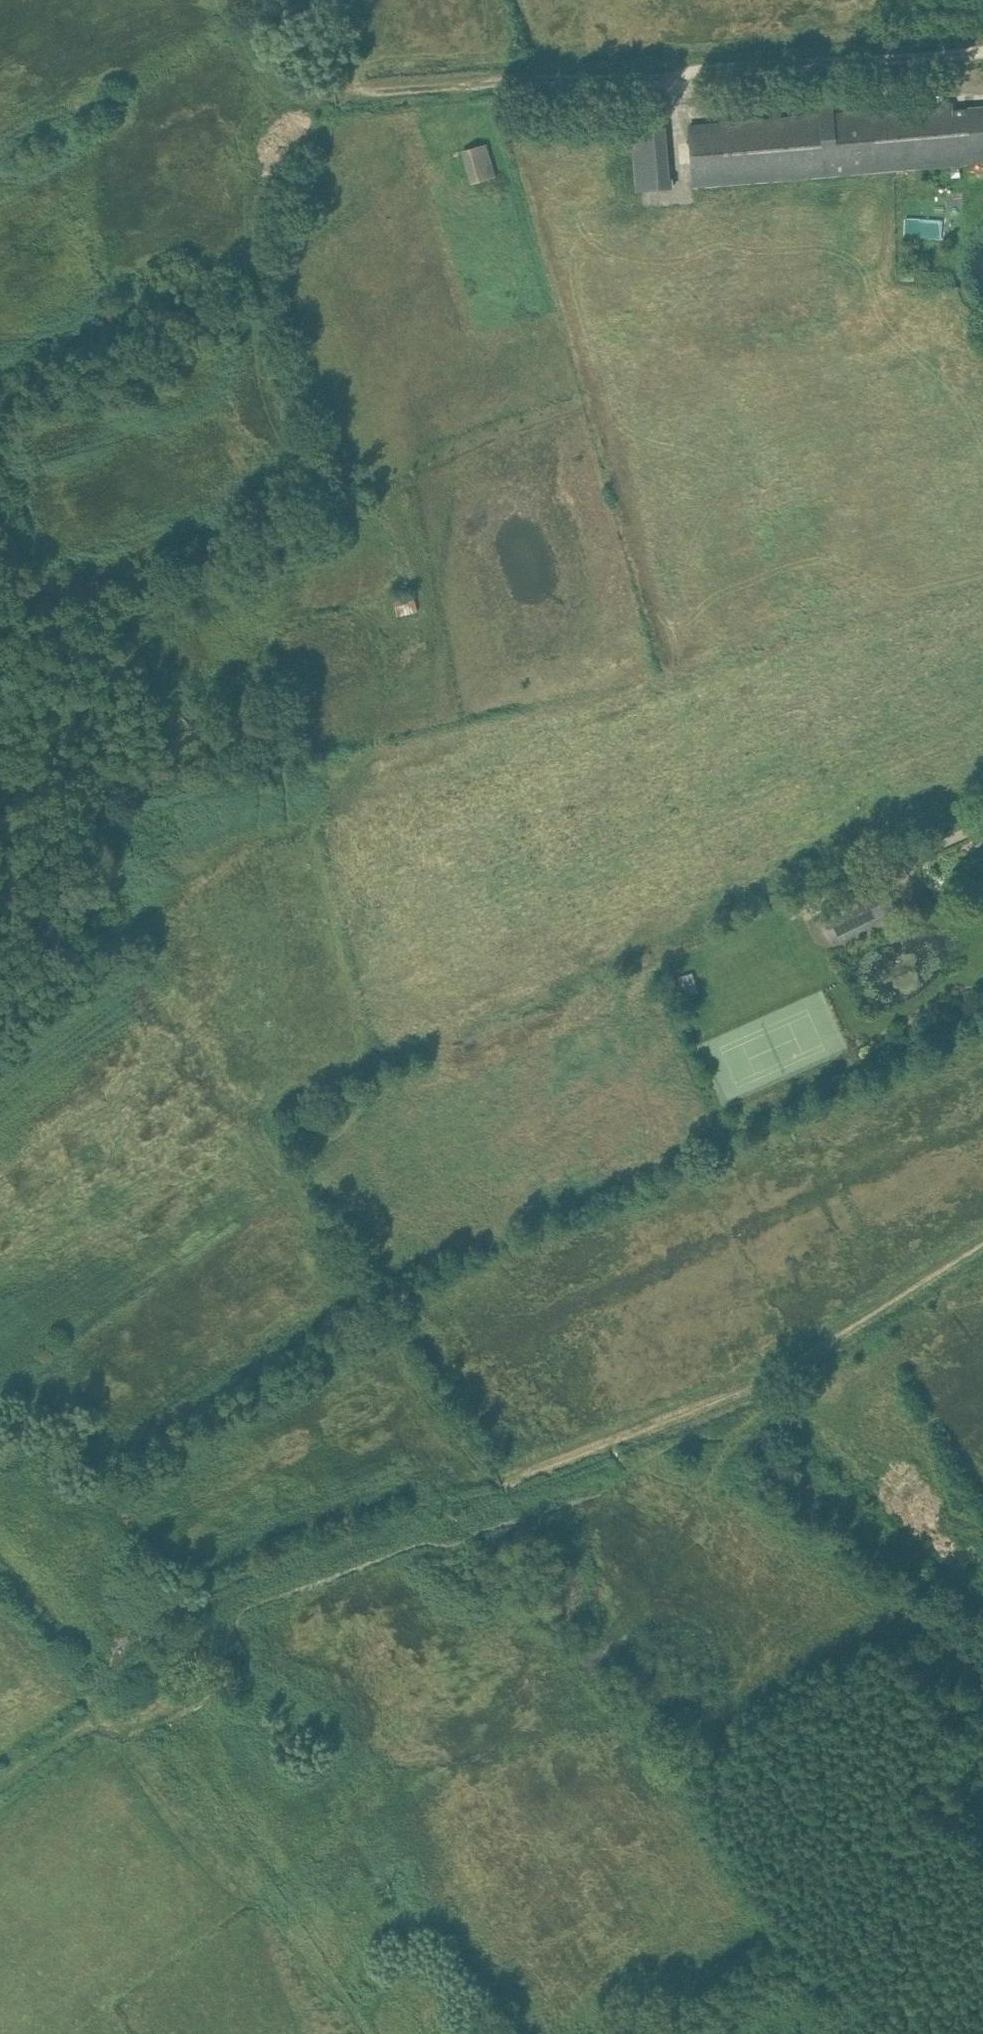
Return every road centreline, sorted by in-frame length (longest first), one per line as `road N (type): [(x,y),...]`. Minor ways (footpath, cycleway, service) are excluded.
road 1 (unclassified): [(350,90),(982,50)]

